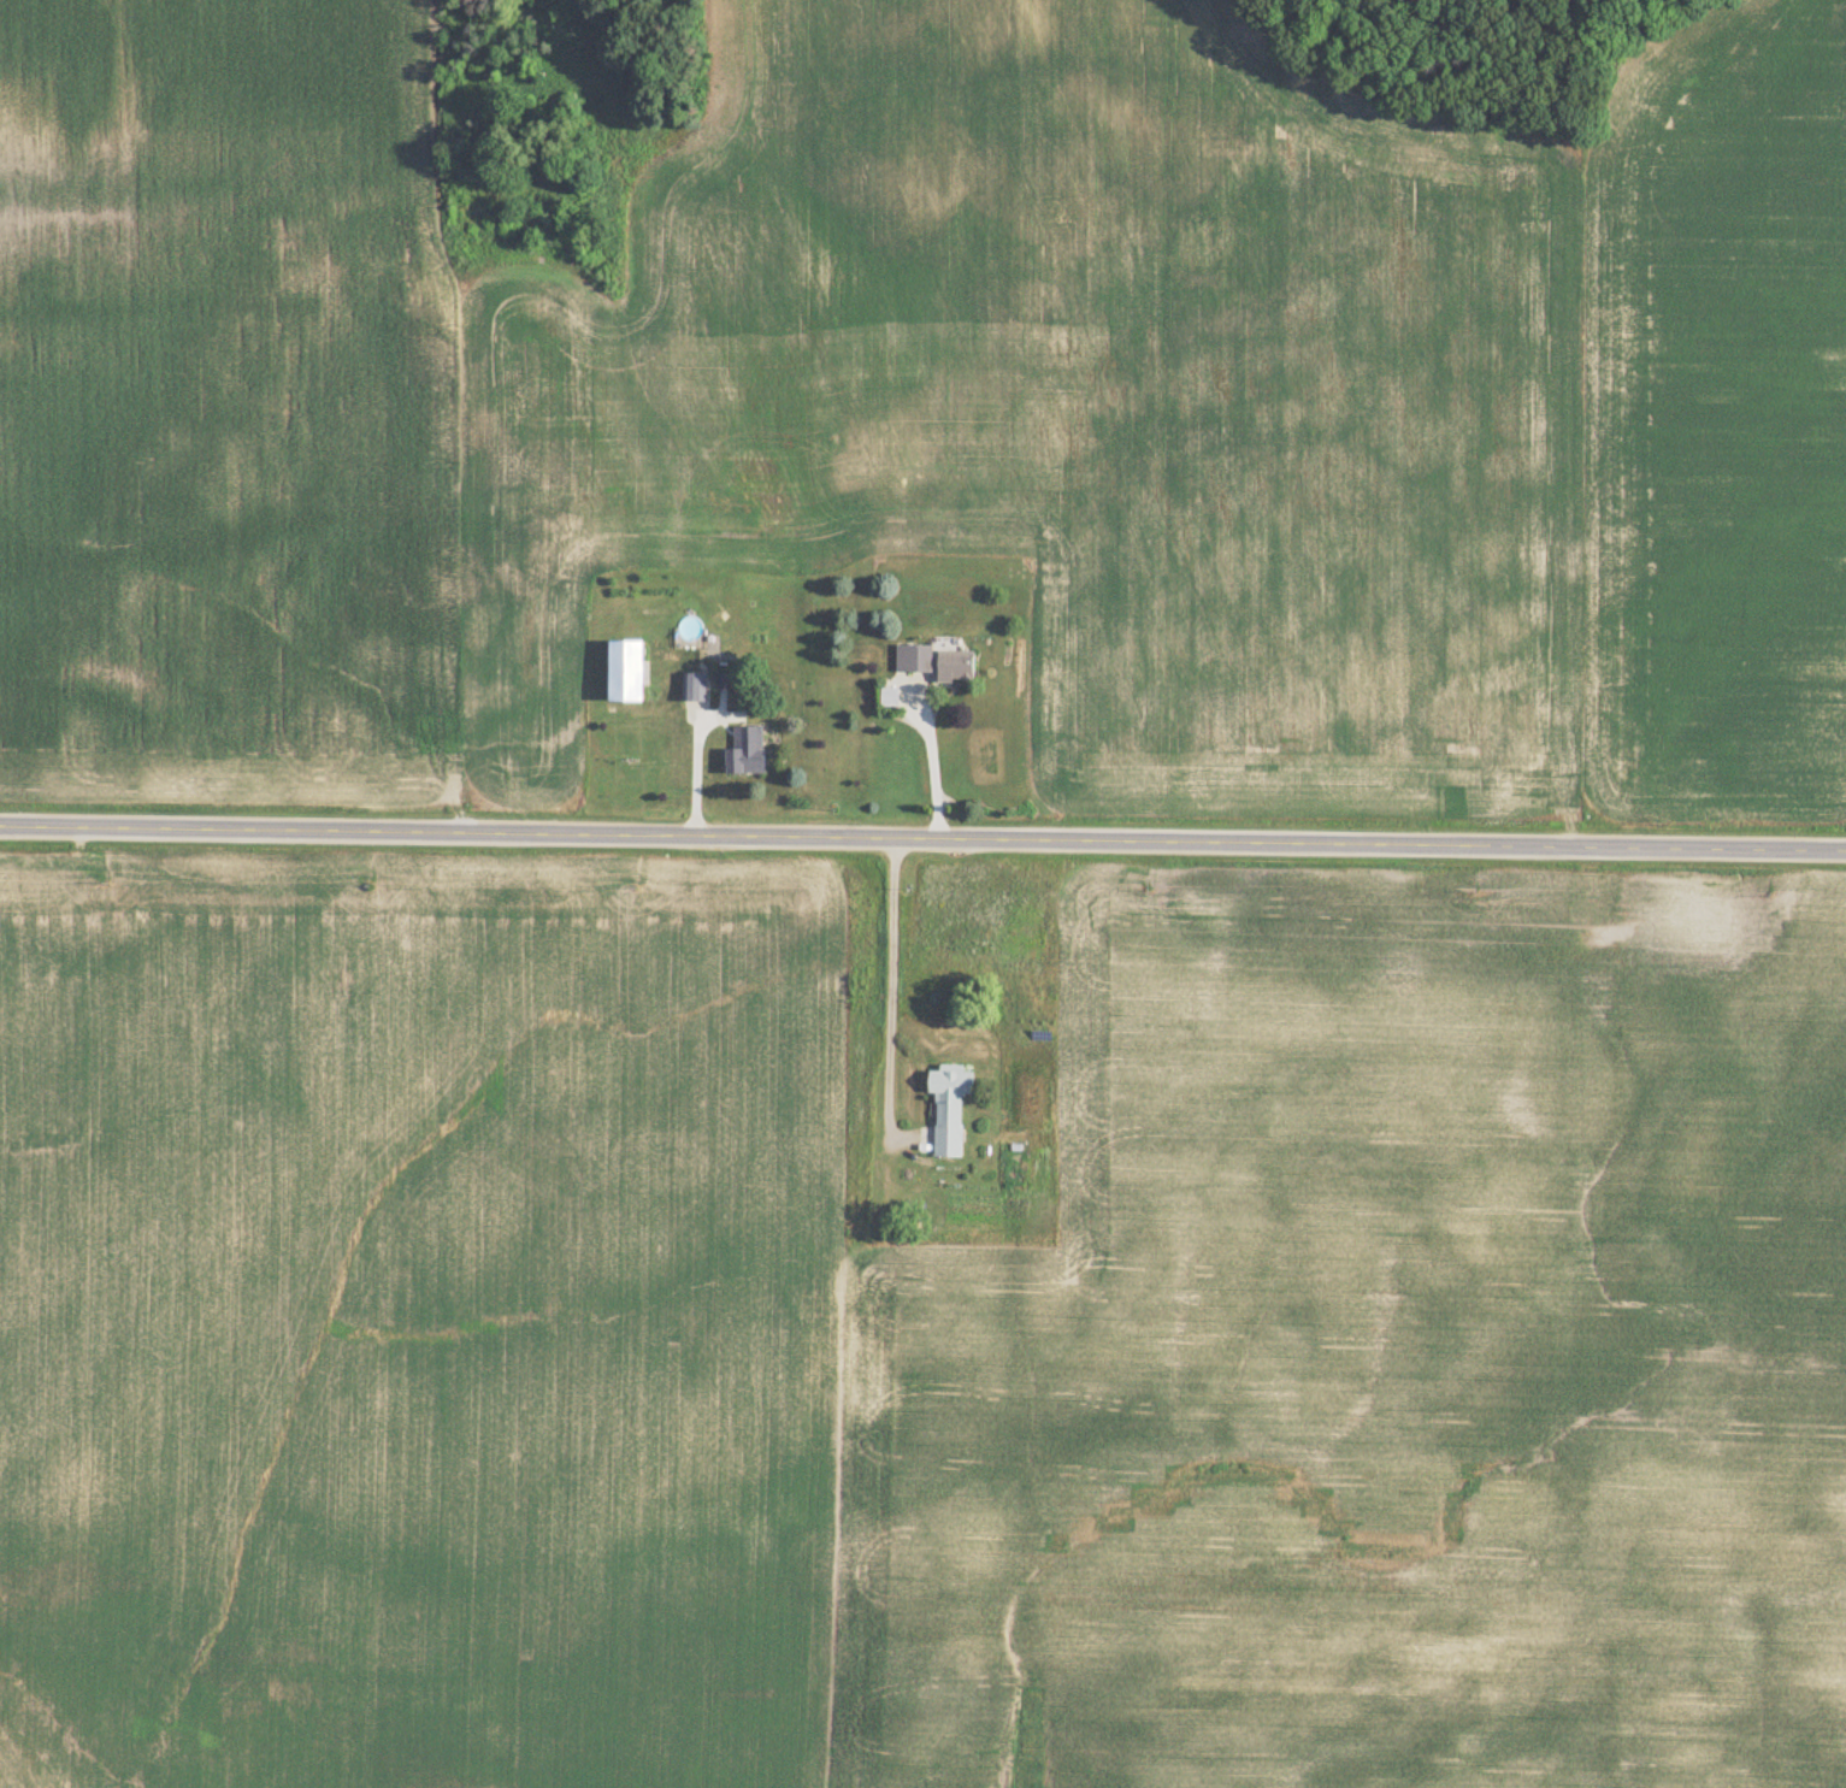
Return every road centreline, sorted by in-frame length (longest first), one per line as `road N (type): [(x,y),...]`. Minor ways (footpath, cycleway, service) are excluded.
road 1 (residential): [(1845,850),(0,826)]

